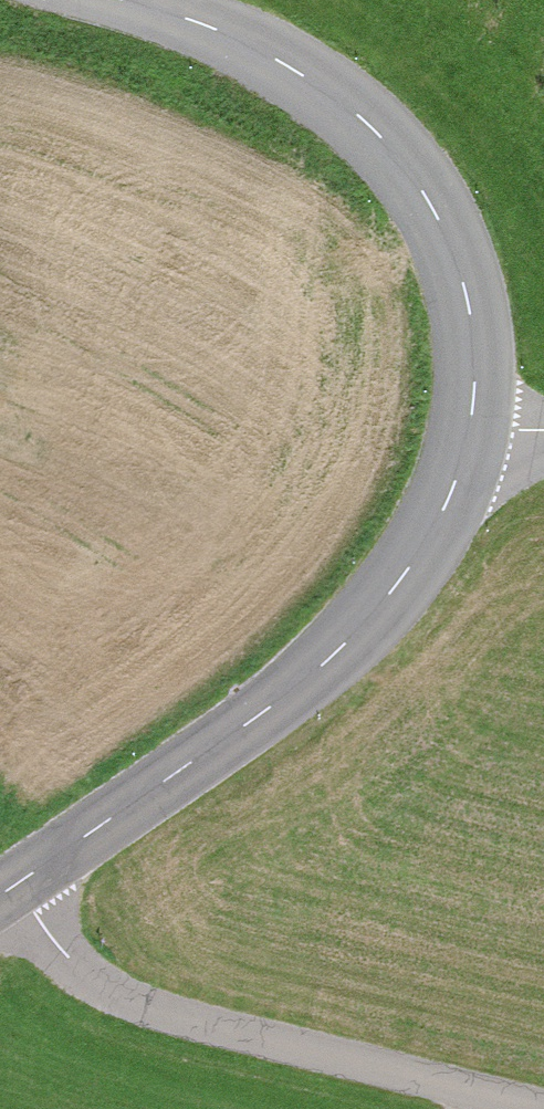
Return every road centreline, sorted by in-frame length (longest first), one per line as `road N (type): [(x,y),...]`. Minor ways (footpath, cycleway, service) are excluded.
road 1 (tertiary): [(11,887),(323,663),(392,592),(446,507),(472,422)]
road 2 (tertiary): [(472,422),(477,341),(451,239),(408,169),(359,114),(291,66),(187,18),(122,0)]
road 3 (unclassified): [(524,1108),(119,995),(67,957),(11,887)]

